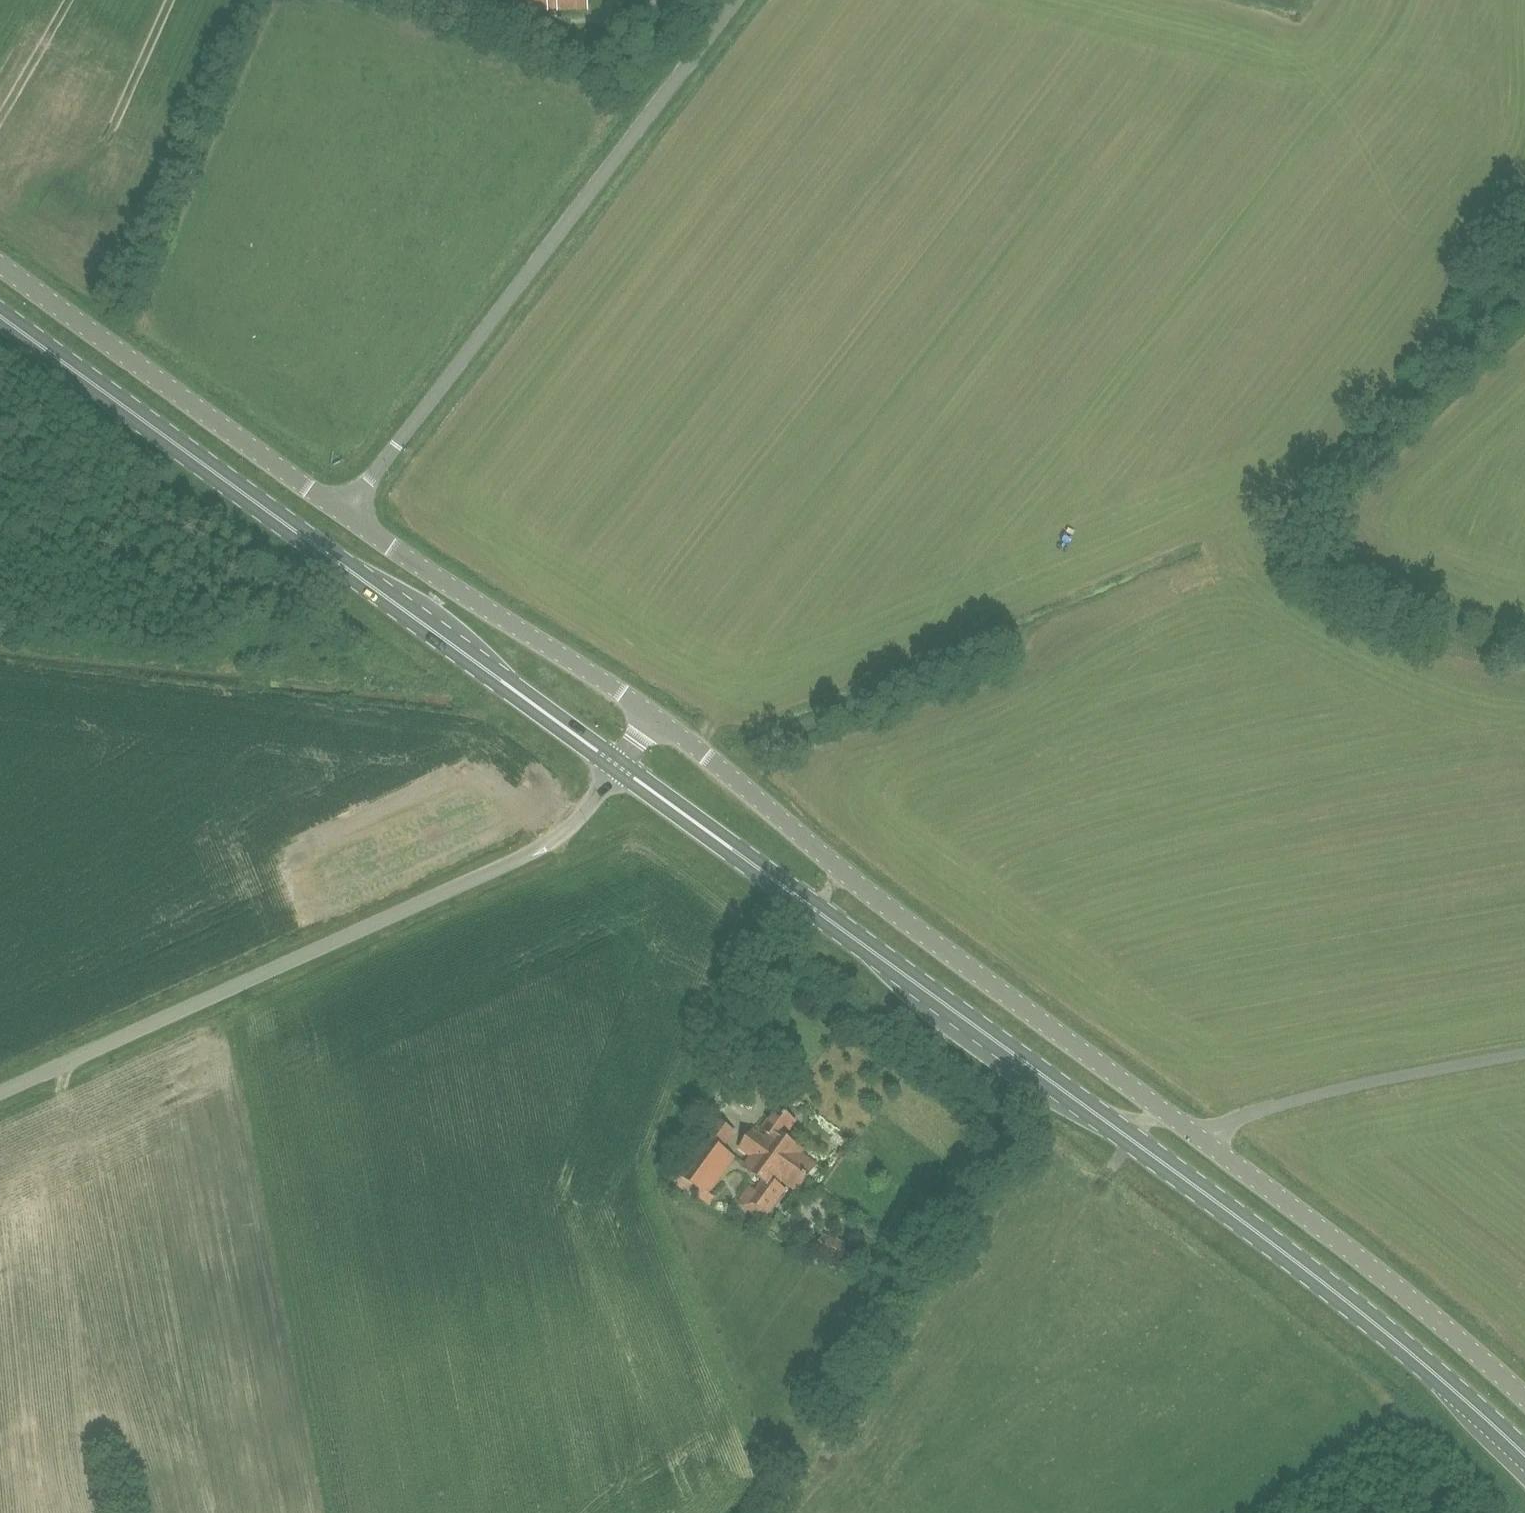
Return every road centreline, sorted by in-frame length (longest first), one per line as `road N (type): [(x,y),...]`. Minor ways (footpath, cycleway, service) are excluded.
road 1 (unclassified): [(1524,1399),(1328,1232),(844,872),(654,719)]
road 2 (primary): [(1495,1426),(1319,1279),(621,767)]
road 3 (primary): [(621,767),(0,315)]
road 4 (unclassified): [(0,1090),(540,848),(575,825),(621,767)]
road 5 (unclassified): [(345,513),(743,0)]
road 6 (unclassified): [(345,513),(0,263)]
road 7 (unclassified): [(654,719),(345,513)]

